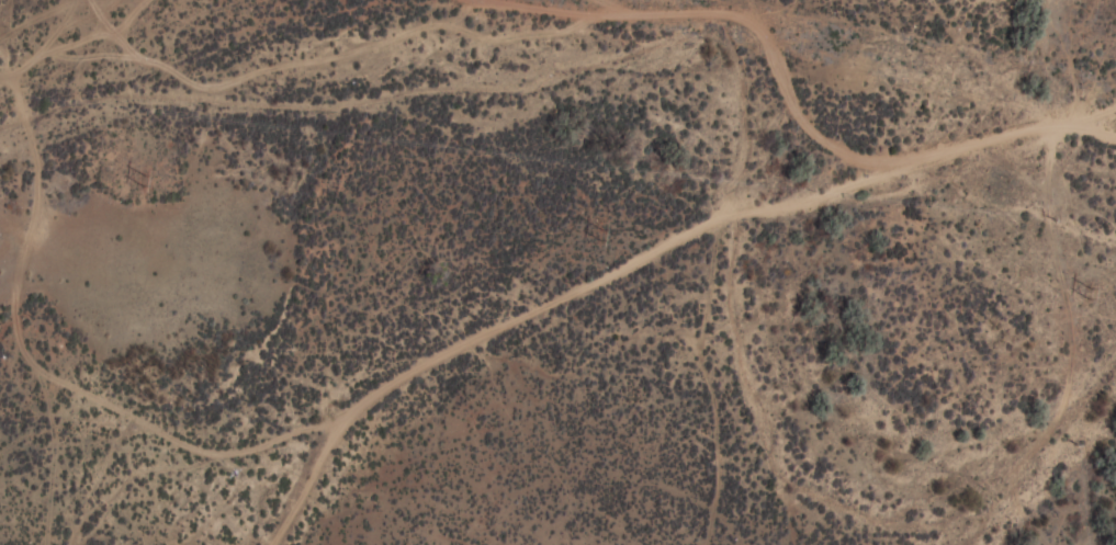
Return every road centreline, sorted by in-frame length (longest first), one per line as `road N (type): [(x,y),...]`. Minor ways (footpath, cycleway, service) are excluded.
road 1 (track): [(277,544),(335,429),(448,354),(735,215),(903,173)]
road 2 (track): [(1115,129),(1079,122),(1013,135),(903,173),(808,134),(758,29),(713,12),(597,16),(486,0)]
road 3 (track): [(115,0),(63,29),(19,71),(0,75)]

